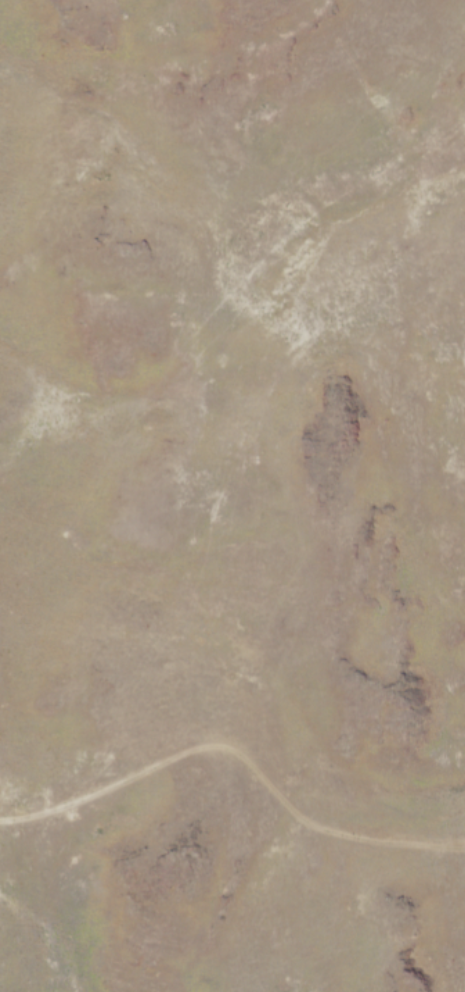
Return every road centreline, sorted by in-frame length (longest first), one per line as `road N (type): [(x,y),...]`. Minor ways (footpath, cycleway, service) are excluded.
road 1 (track): [(464,846),(312,824),(232,748),(210,745),(52,811),(0,820)]

